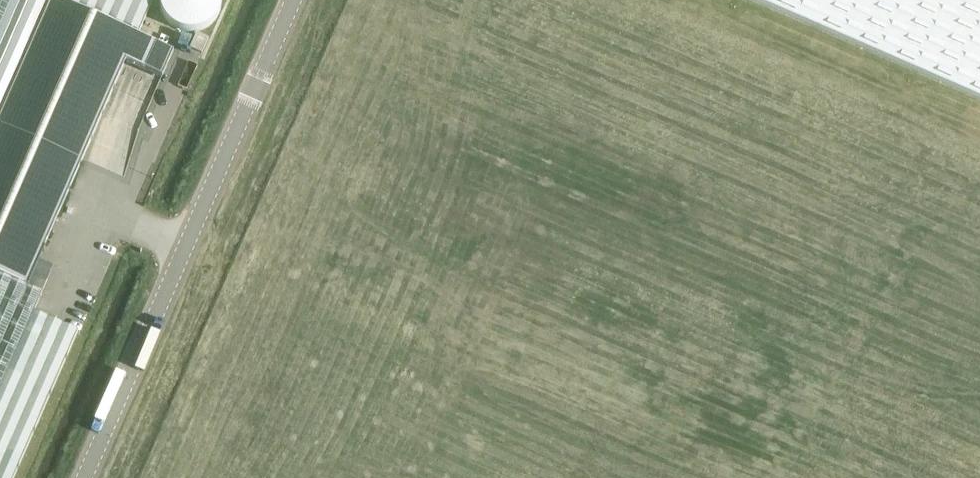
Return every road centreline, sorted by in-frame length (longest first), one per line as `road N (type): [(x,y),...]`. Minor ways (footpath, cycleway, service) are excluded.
road 1 (track): [(661,477),(818,111),(801,78),(632,0)]
road 2 (unclassified): [(290,0),(86,477)]

